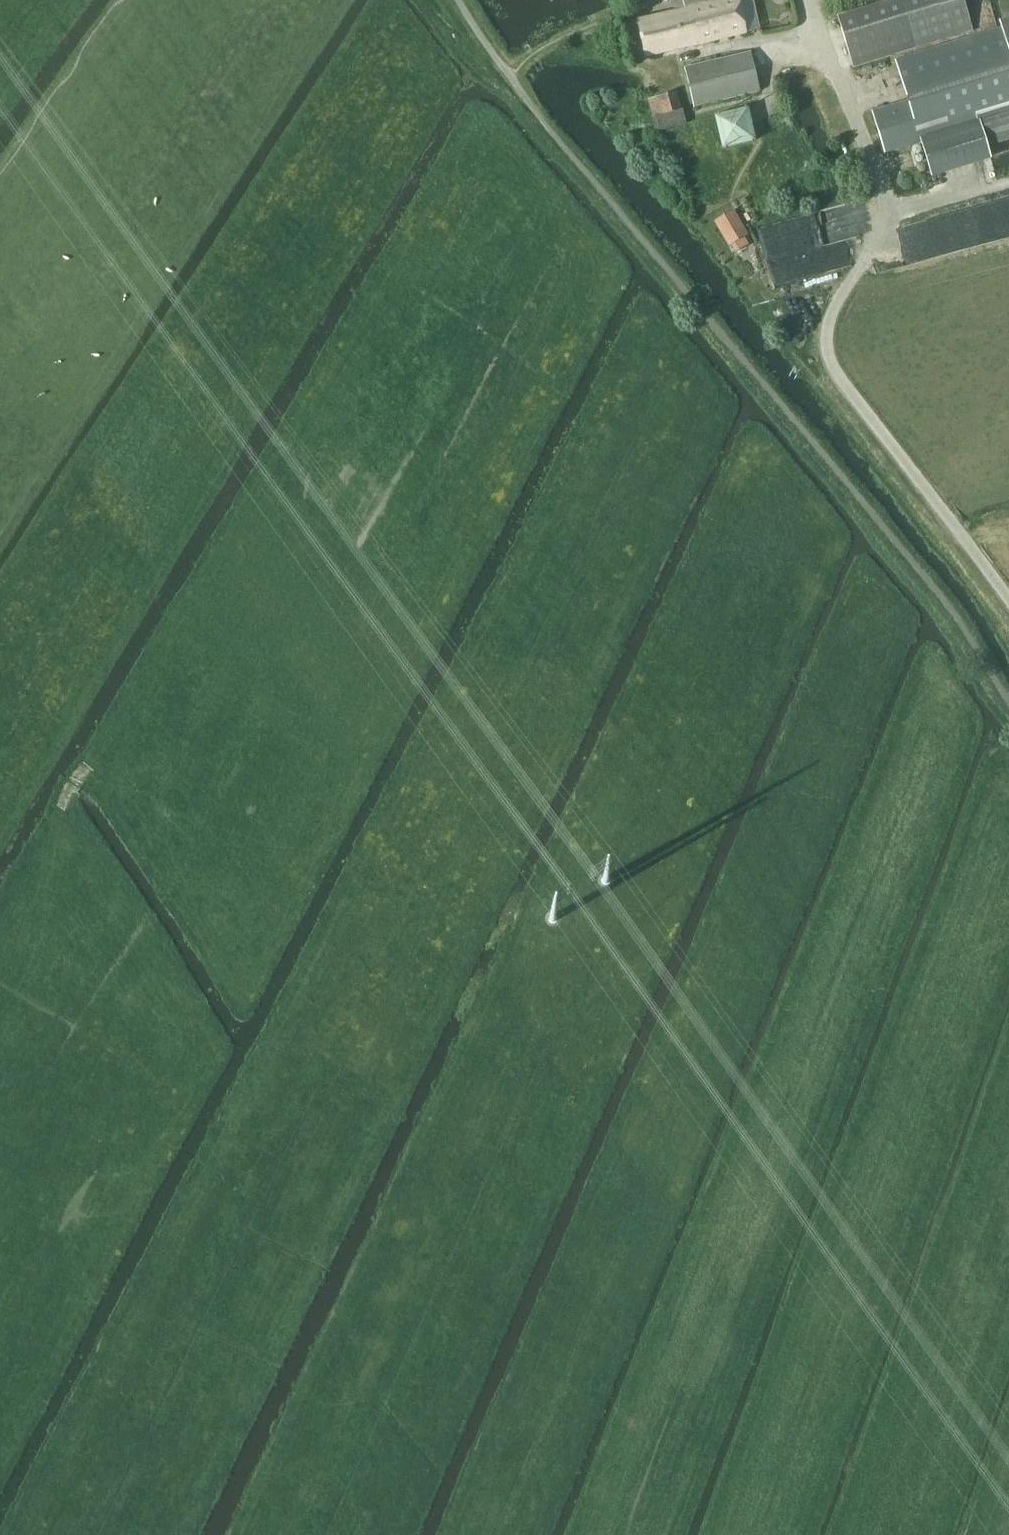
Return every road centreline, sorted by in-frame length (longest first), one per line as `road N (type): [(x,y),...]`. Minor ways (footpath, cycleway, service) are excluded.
road 1 (track): [(1008,181),(887,209)]

